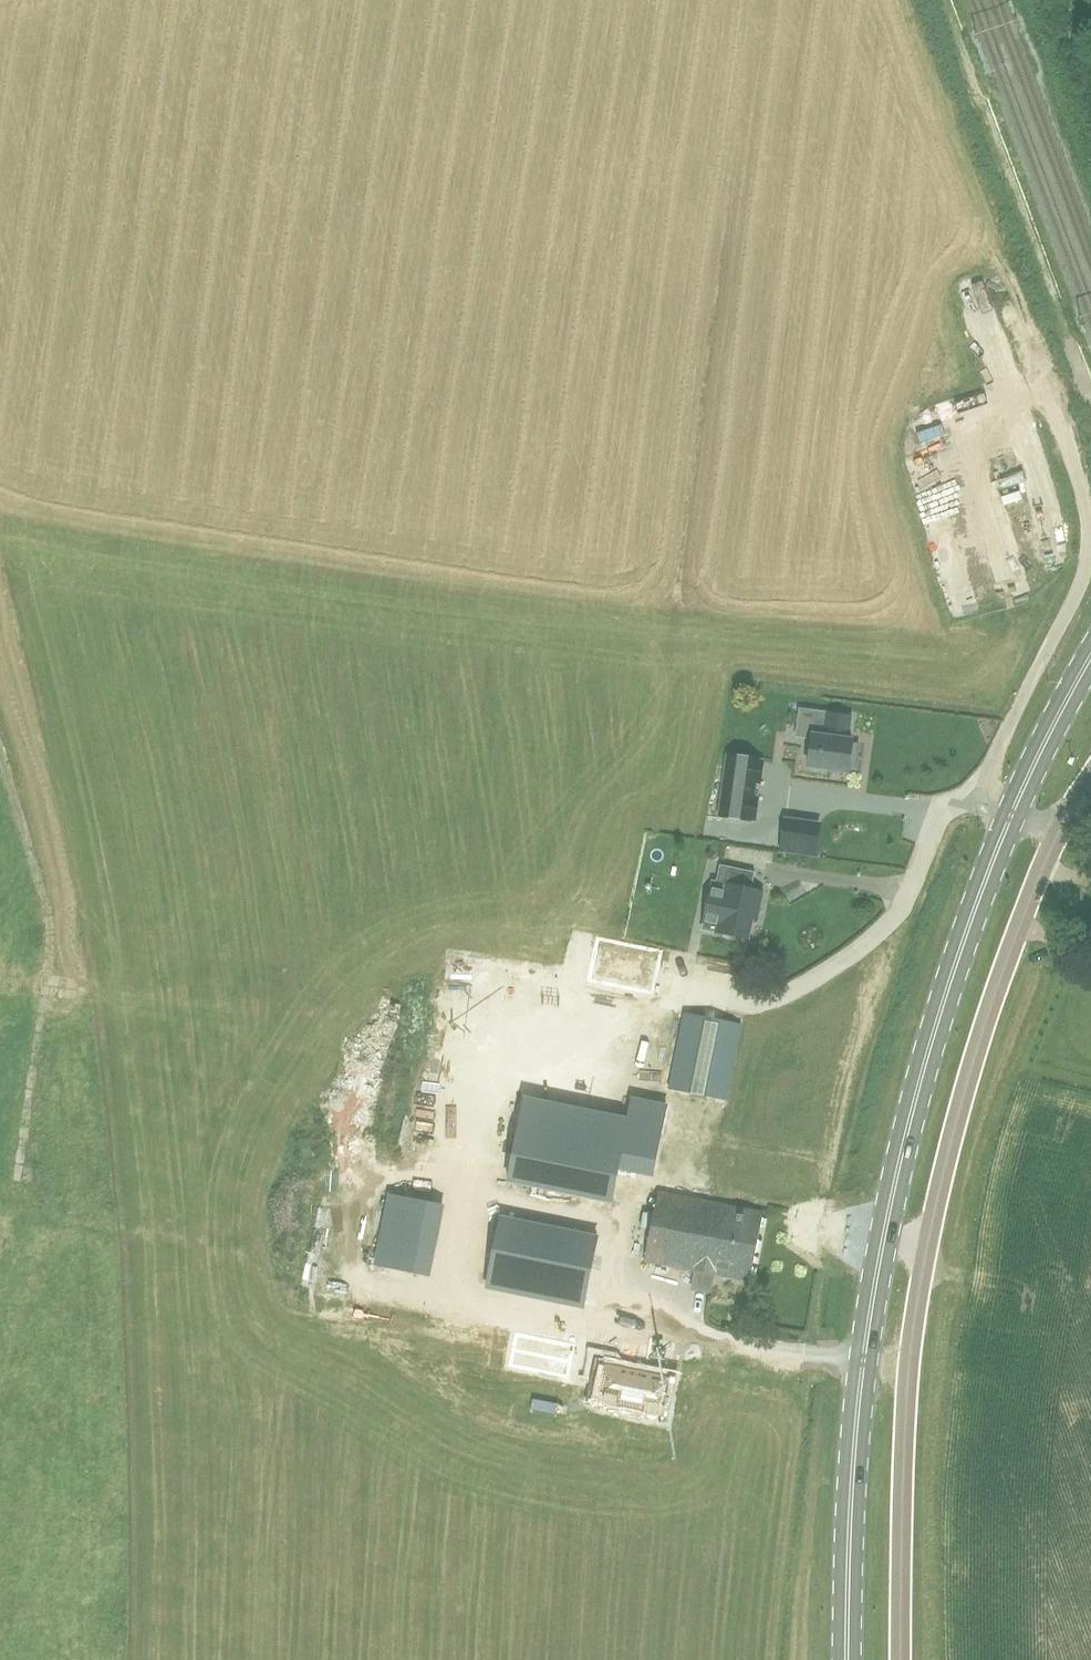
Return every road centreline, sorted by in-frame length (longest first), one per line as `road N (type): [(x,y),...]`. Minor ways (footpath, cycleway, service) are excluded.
road 1 (primary): [(843,1659),(863,1357),(901,1154),(982,888),(1041,746),(1090,656)]
road 2 (unclassified): [(905,1659),(910,1363),(937,1201),(1013,941),(1090,778)]
road 3 (track): [(515,1069),(37,979)]
road 4 (track): [(0,766),(43,909),(6,1216)]

